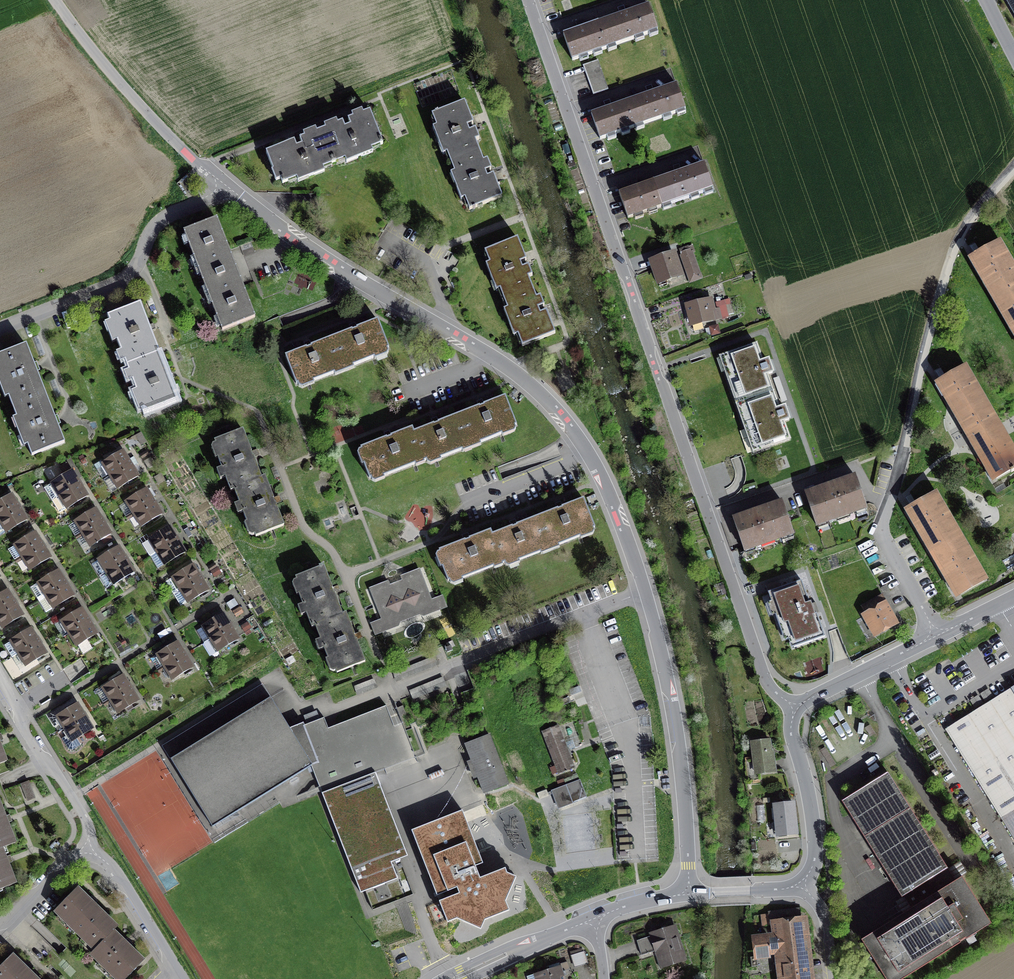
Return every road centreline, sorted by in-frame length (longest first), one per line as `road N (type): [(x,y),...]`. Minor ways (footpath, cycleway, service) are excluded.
road 1 (residential): [(57,0),(169,135),(268,223),(490,358),(566,418),(618,511),(646,592),(683,796),(690,894)]
road 2 (unclassified): [(528,0),(767,684),(795,708)]
road 3 (residential): [(1013,166),(947,270),(884,523),(884,539),(936,635)]
road 4 (residential): [(0,674),(92,845)]
road 5 (residential): [(795,708),(792,733),(816,856),(801,885)]
road 6 (residential): [(936,635),(795,708)]
road 7 (residential): [(594,918),(455,978)]
road 8 (residential): [(92,845),(174,967)]
road 9 (residential): [(92,845),(0,934)]

